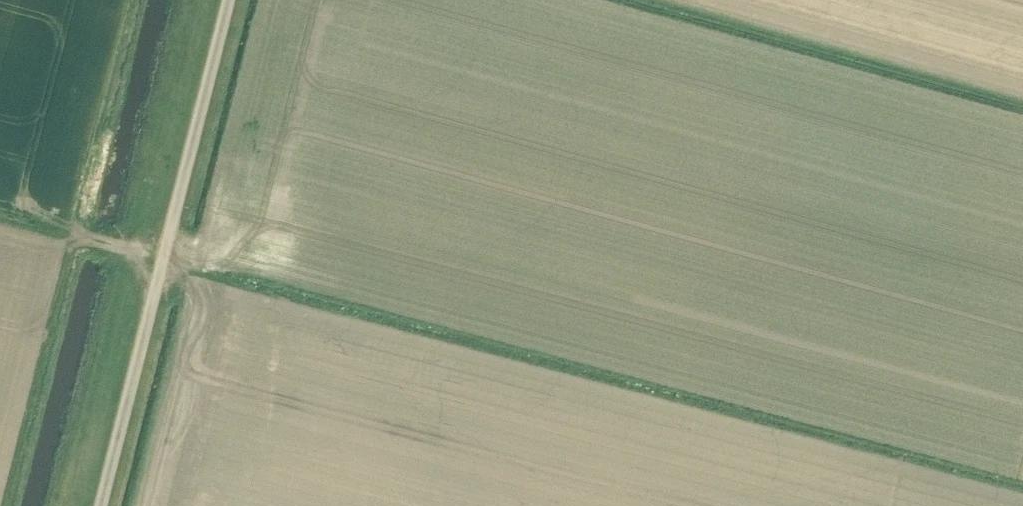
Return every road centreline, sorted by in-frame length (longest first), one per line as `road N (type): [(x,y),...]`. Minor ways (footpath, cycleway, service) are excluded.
road 1 (unclassified): [(101,505),(229,0)]

